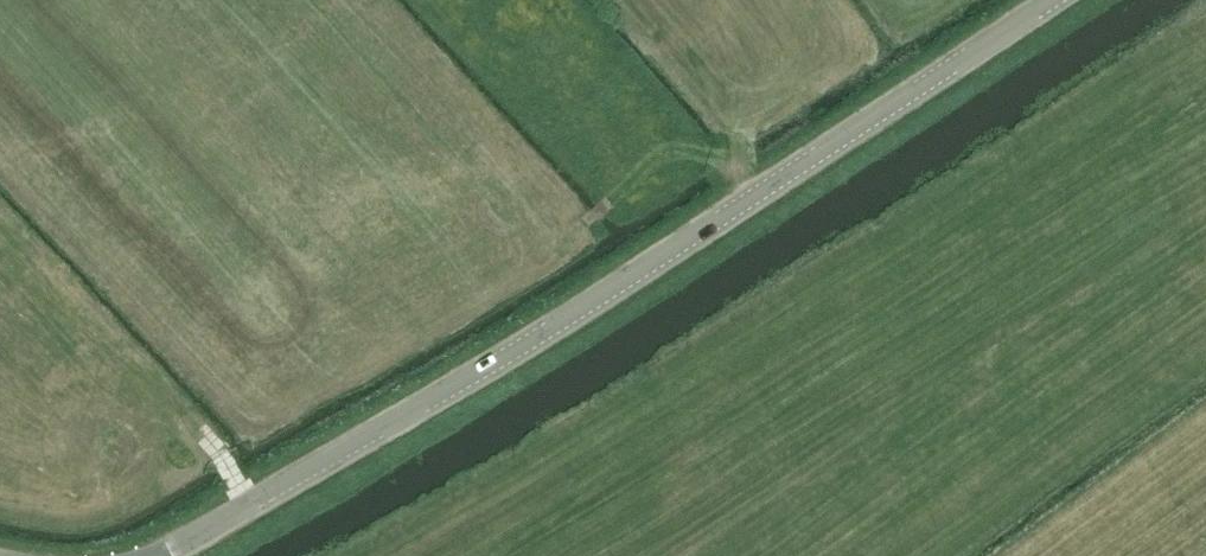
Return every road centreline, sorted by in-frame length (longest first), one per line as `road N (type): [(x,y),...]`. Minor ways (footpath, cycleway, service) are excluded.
road 1 (unclassified): [(156,555),(508,357),(1053,0)]

